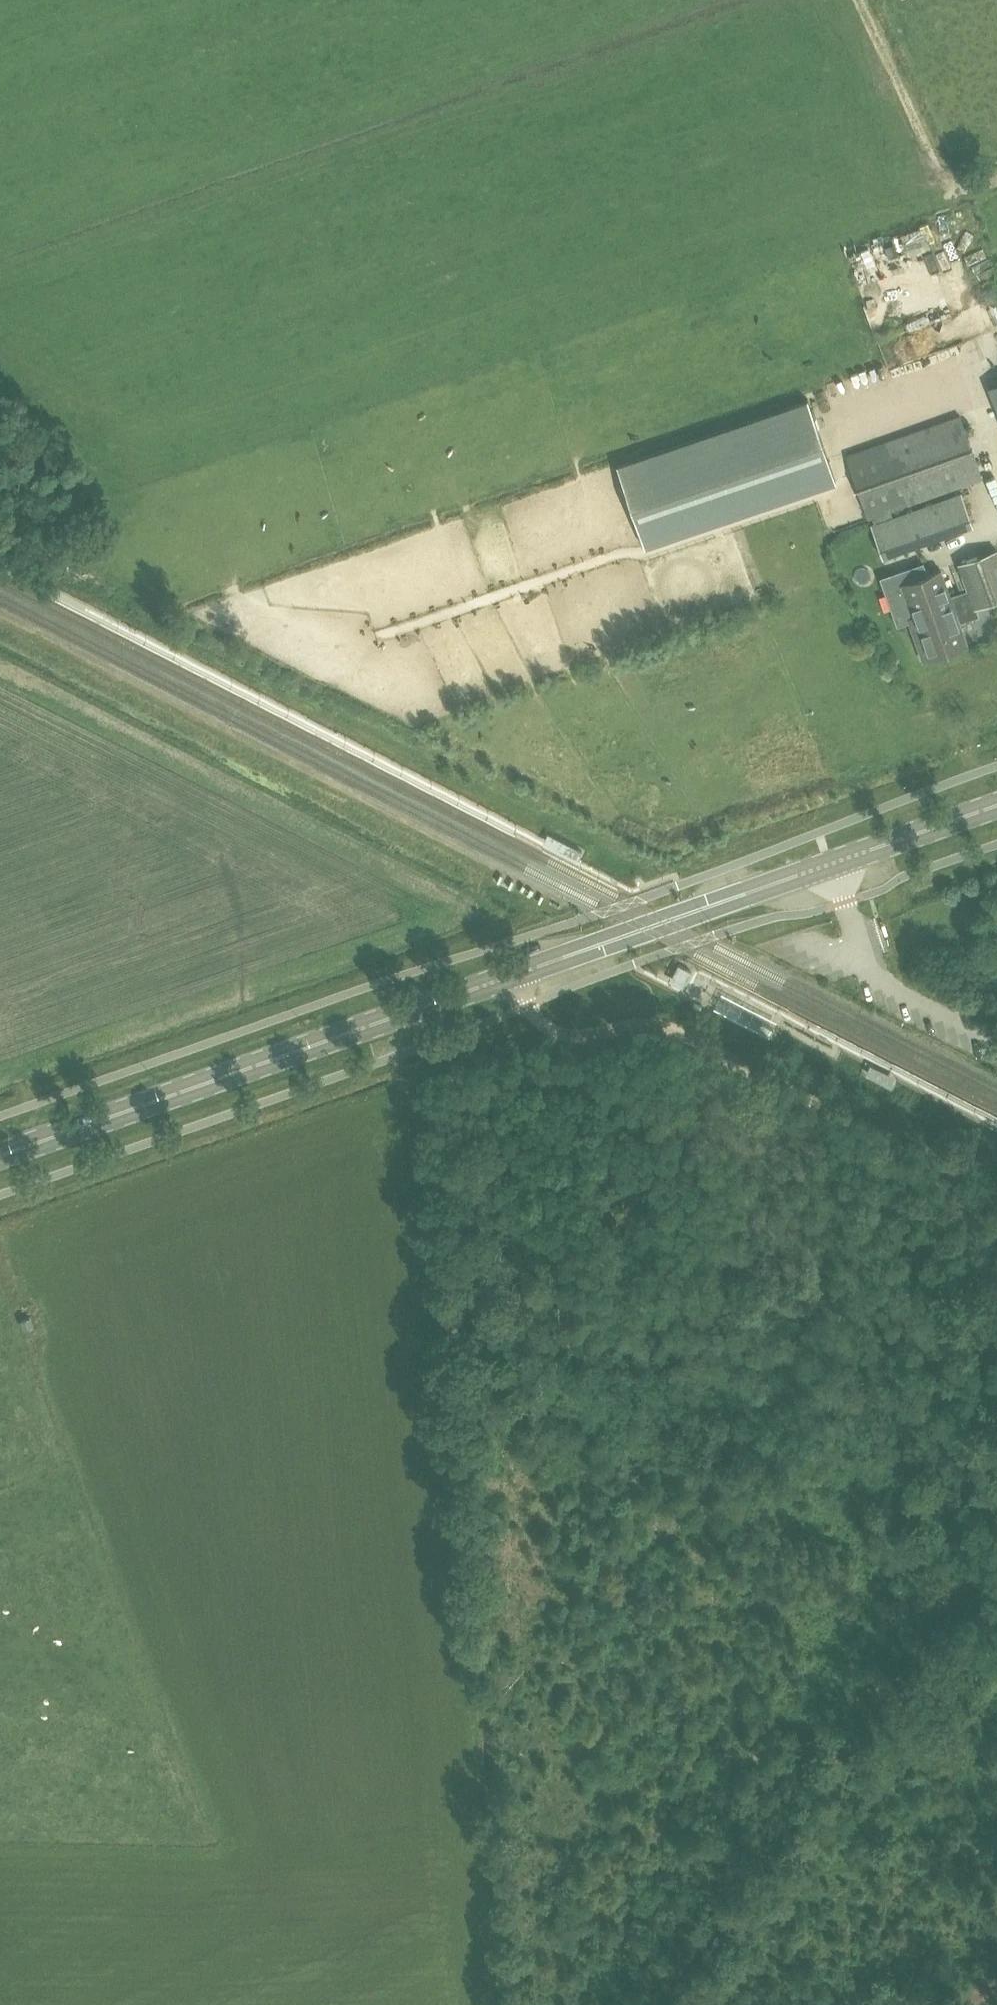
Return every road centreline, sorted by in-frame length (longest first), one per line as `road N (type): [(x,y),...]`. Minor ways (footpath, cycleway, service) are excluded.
road 1 (unclassified): [(518,973),(528,1006),(550,1027),(666,1023),(895,1143),(954,1199),(981,1245),(996,1303)]
road 2 (track): [(660,2004),(996,1539)]
road 3 (secondary): [(0,1156),(518,973)]
road 4 (secondary): [(518,973),(996,805)]

